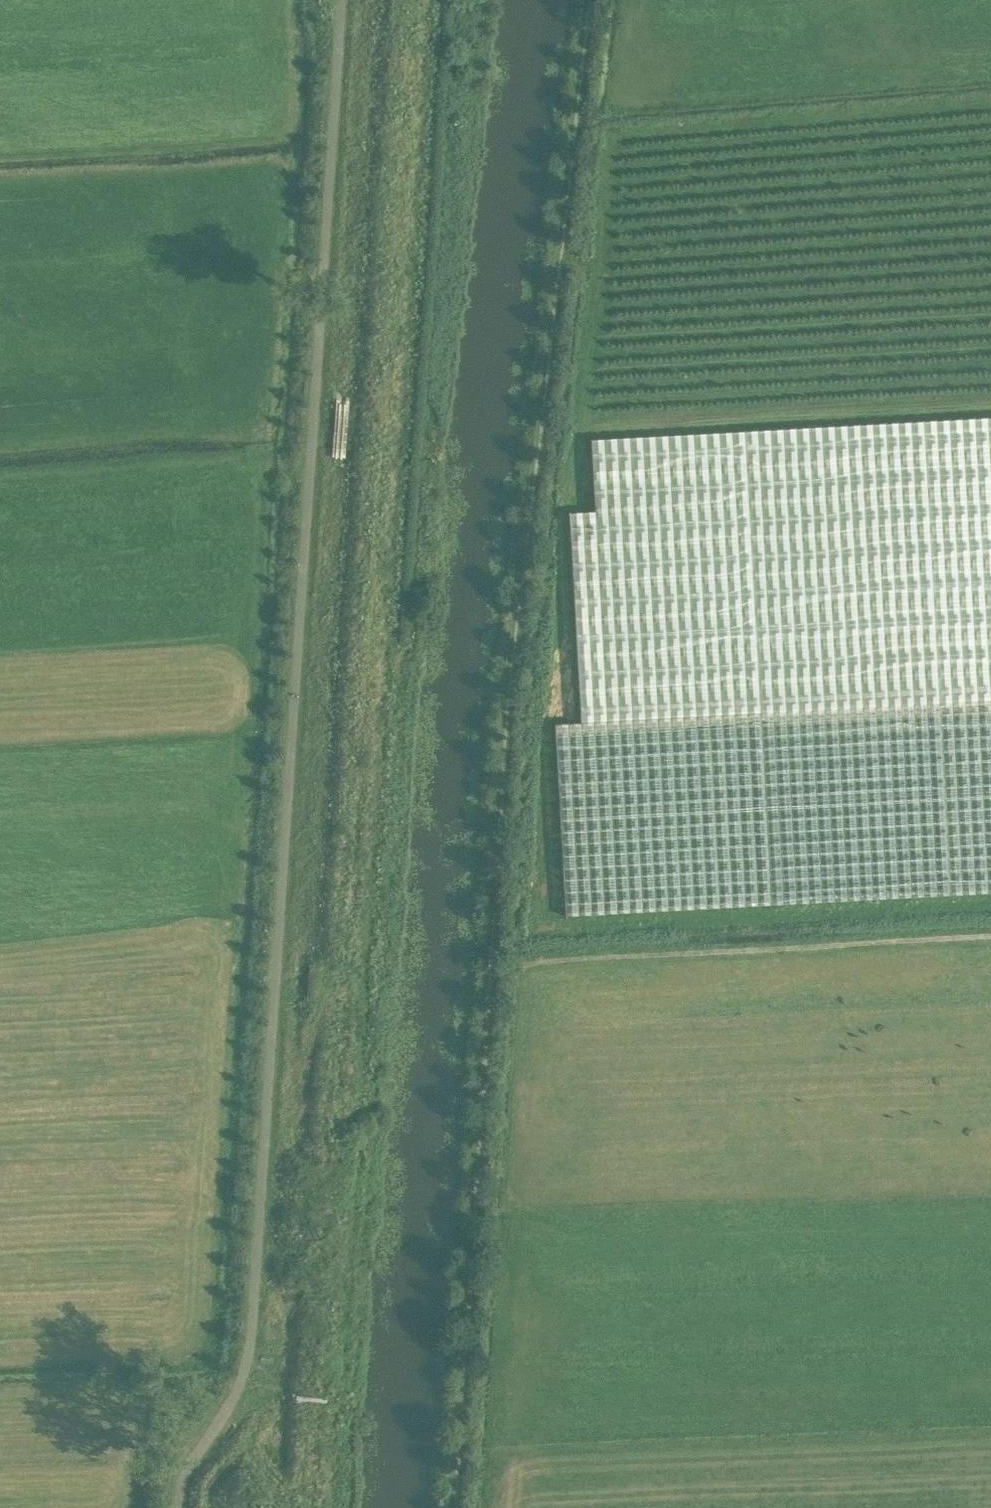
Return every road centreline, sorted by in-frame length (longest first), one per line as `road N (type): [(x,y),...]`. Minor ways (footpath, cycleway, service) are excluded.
road 1 (unclassified): [(178,1507),(181,1484),(249,1367),(343,0)]

